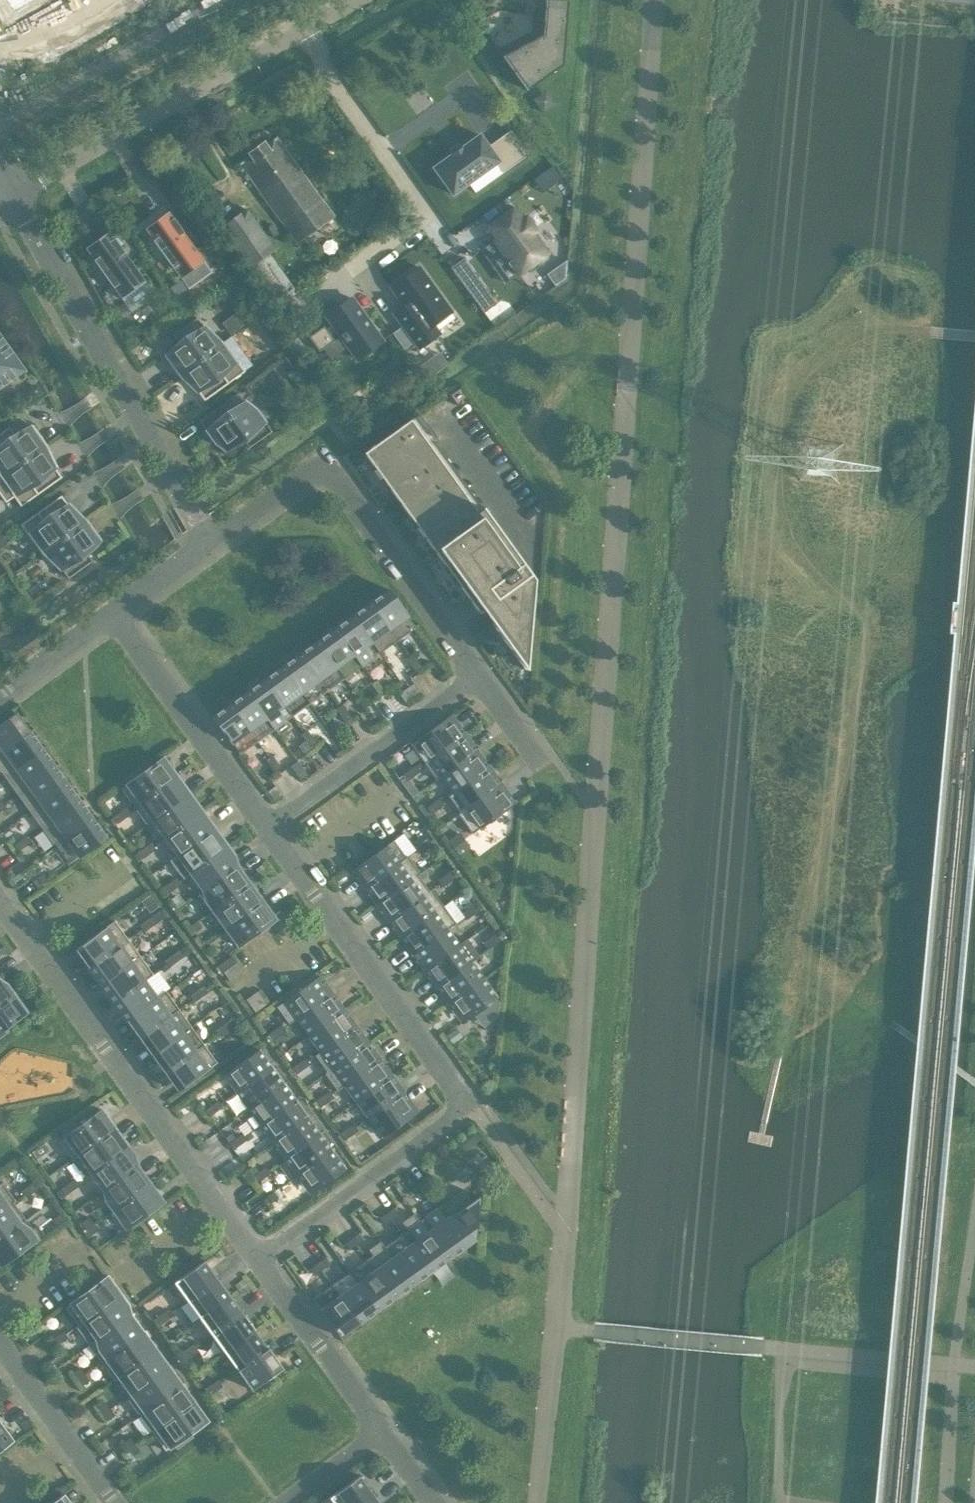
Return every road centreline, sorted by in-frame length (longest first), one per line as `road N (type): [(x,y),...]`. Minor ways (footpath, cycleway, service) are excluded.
road 1 (residential): [(0,907),(262,1266)]
road 2 (unclassified): [(210,542),(10,194)]
road 3 (residential): [(478,678),(320,464),(210,542)]
road 4 (residential): [(265,829),(471,1109)]
road 5 (residential): [(10,194),(302,29)]
road 6 (residential): [(302,29),(424,215),(356,266)]
road 7 (residential): [(109,616),(265,829)]
road 8 (residential): [(262,1266),(471,1109)]
road 9 (residential): [(265,829),(478,678)]
road 10 (residential): [(262,1266),(386,1434)]
road 11 (residential): [(0,1345),(114,1502)]
road 12 (residential): [(109,616),(0,695)]
road 13 (residential): [(210,542),(109,616)]
road 14 (residential): [(287,1502),(386,1434)]

